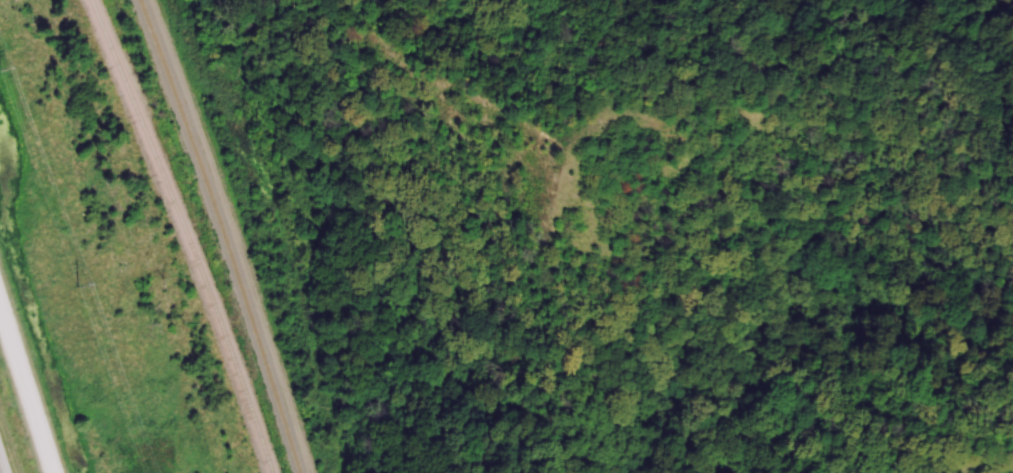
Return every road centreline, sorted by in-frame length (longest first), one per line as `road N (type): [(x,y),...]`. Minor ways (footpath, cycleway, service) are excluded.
road 1 (tertiary): [(53,472),(0,309)]

